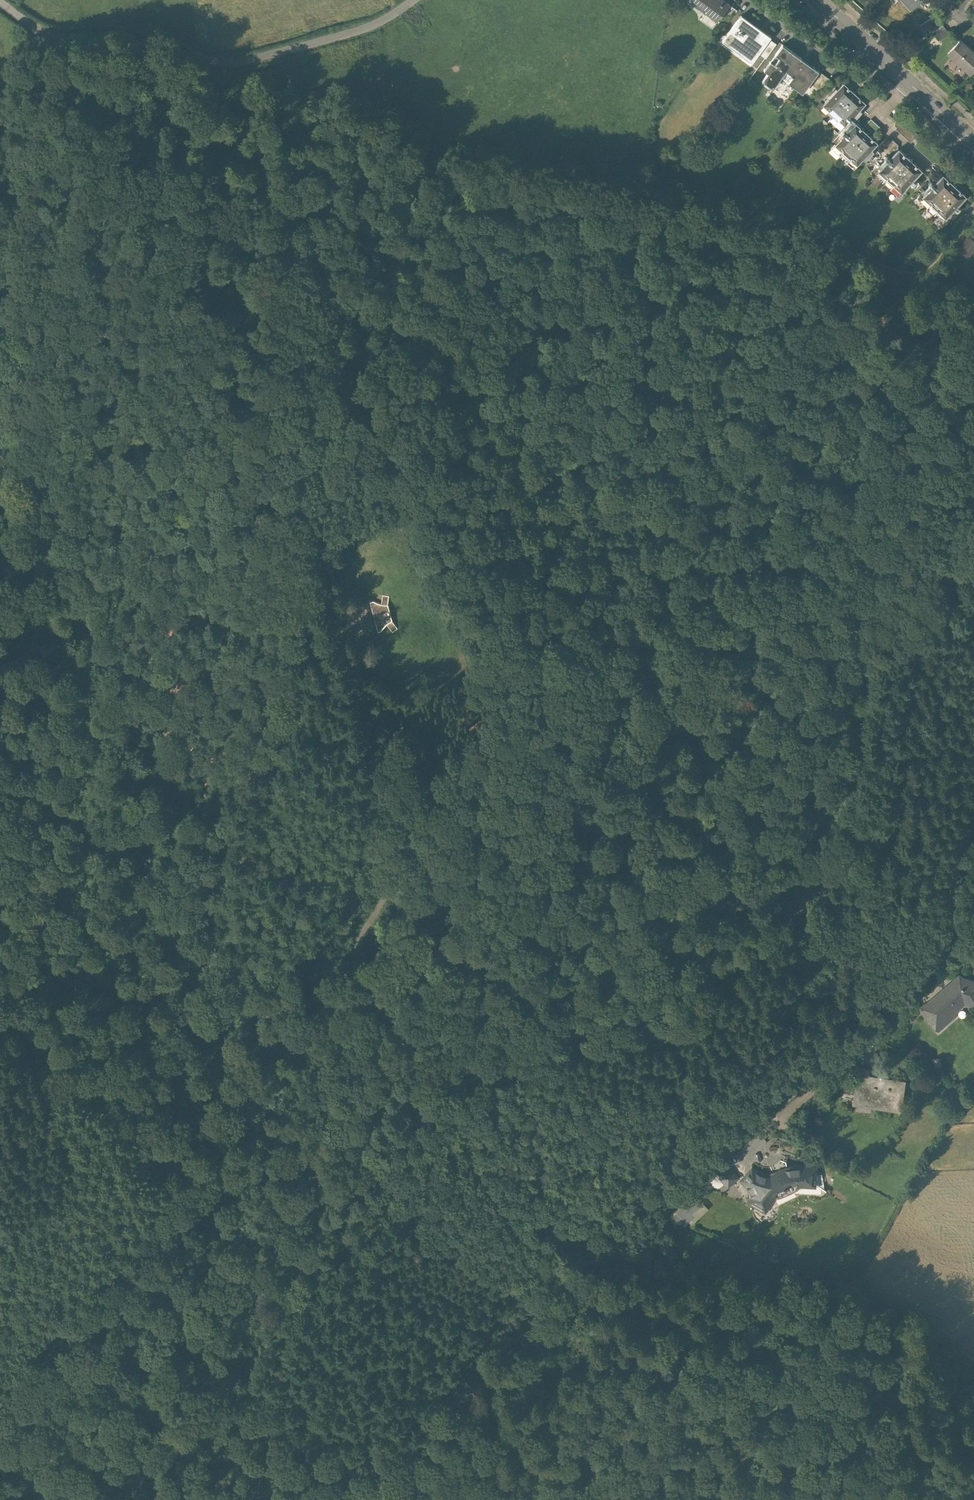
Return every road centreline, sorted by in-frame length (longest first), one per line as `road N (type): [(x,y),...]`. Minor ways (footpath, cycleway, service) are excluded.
road 1 (track): [(545,251),(598,315),(608,398),(660,496),(685,517),(745,534),(757,552),(766,730),(760,825),(774,905)]
road 2 (track): [(387,1018),(353,1086),(319,1201),(280,1266),(104,1396),(10,1499)]
road 3 (track): [(50,33),(139,107),(187,112),(242,142),(311,130),(357,148),(438,218),(545,251)]
road 4 (track): [(545,251),(732,281),(798,258),(862,256),(903,275),(927,272),(964,231)]
road 5 (unclassified): [(0,2),(50,33),(132,41),(228,64),(338,39),(415,0)]
road 6 (track): [(331,413),(381,440),(448,553),(490,601),(510,617),(627,661),(641,676)]
road 7 (track): [(331,413),(292,426),(286,442),(358,699)]
road 8 (track): [(319,1499),(381,1432),(528,1311)]
road 9 (track): [(329,1032),(245,1087),(201,1097),(137,1057)]
road 10 (primary): [(973,144),(816,0)]
road 11 (track): [(528,1311),(605,1218),(669,1186)]

